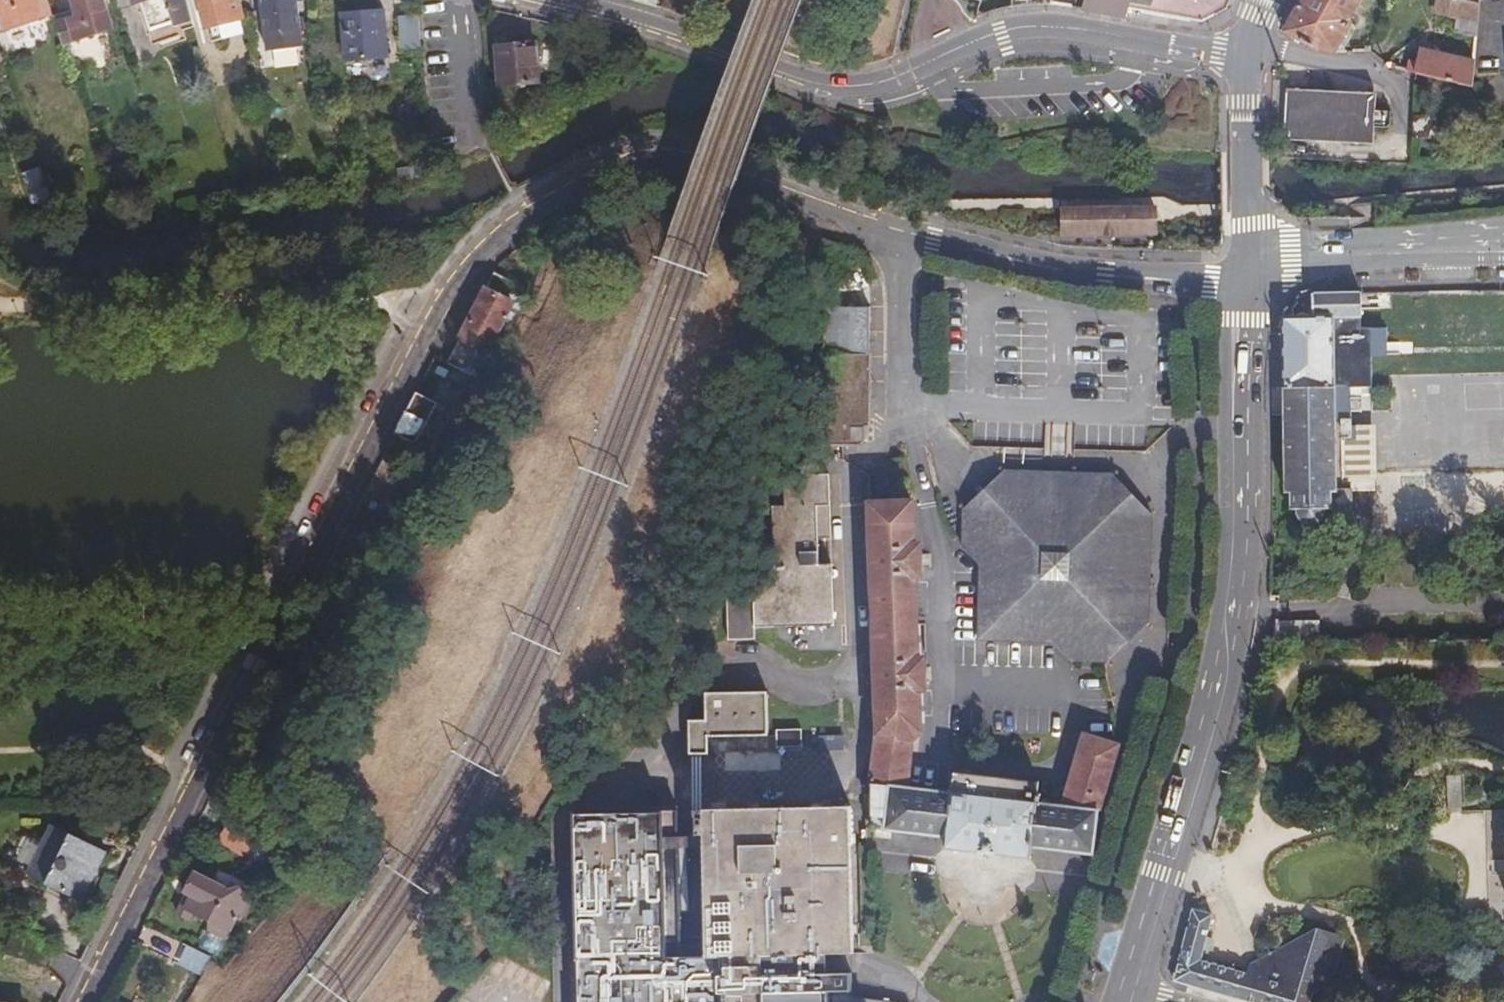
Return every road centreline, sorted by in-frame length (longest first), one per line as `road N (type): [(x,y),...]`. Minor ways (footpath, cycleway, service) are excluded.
road 1 (residential): [(83,1001),(414,339),(454,272),(517,207),(628,158),(669,158),(825,212),(1024,263),(1211,283),(1246,272)]
road 2 (secondary): [(1246,272),(1248,537),(1229,676),(1121,995)]
road 3 (residential): [(1002,34),(839,90),(536,0)]
road 4 (secondary): [(1246,272),(1290,258),(1503,252)]
road 5 (residential): [(1002,34),(1092,34),(1240,59)]
road 6 (secondary): [(1240,59),(1246,272)]
road 7 (residential): [(1368,75),(1241,48)]

